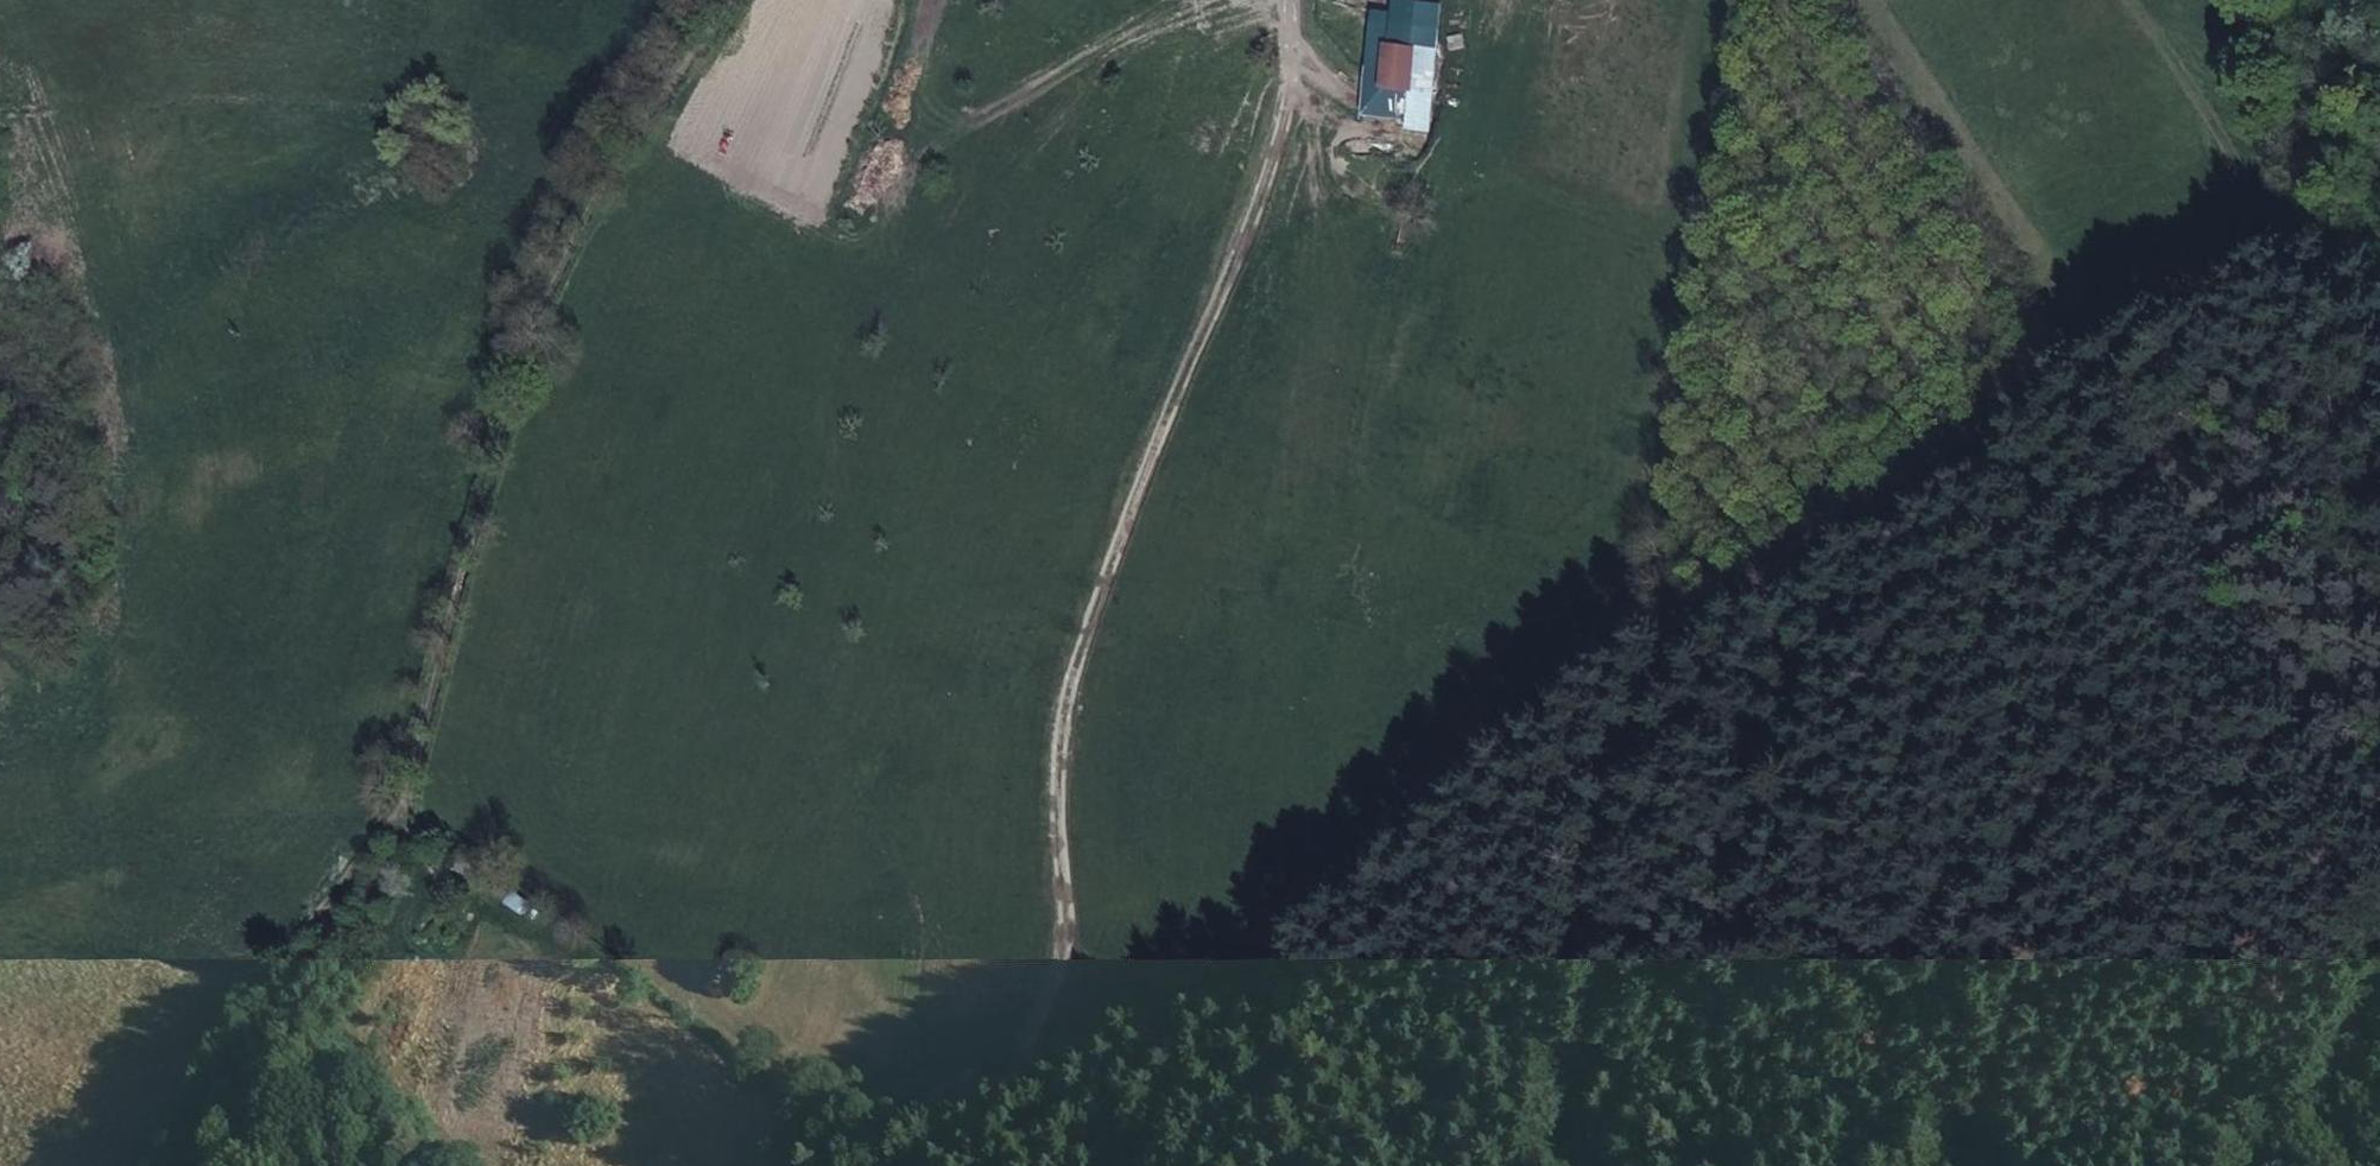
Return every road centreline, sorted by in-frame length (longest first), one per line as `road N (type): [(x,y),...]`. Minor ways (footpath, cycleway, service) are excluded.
road 1 (track): [(151,1165),(247,1012),(385,829),(513,369),(727,0)]
road 2 (track): [(1072,1057),(1074,876),(1057,737),(1310,89),(1305,0)]

